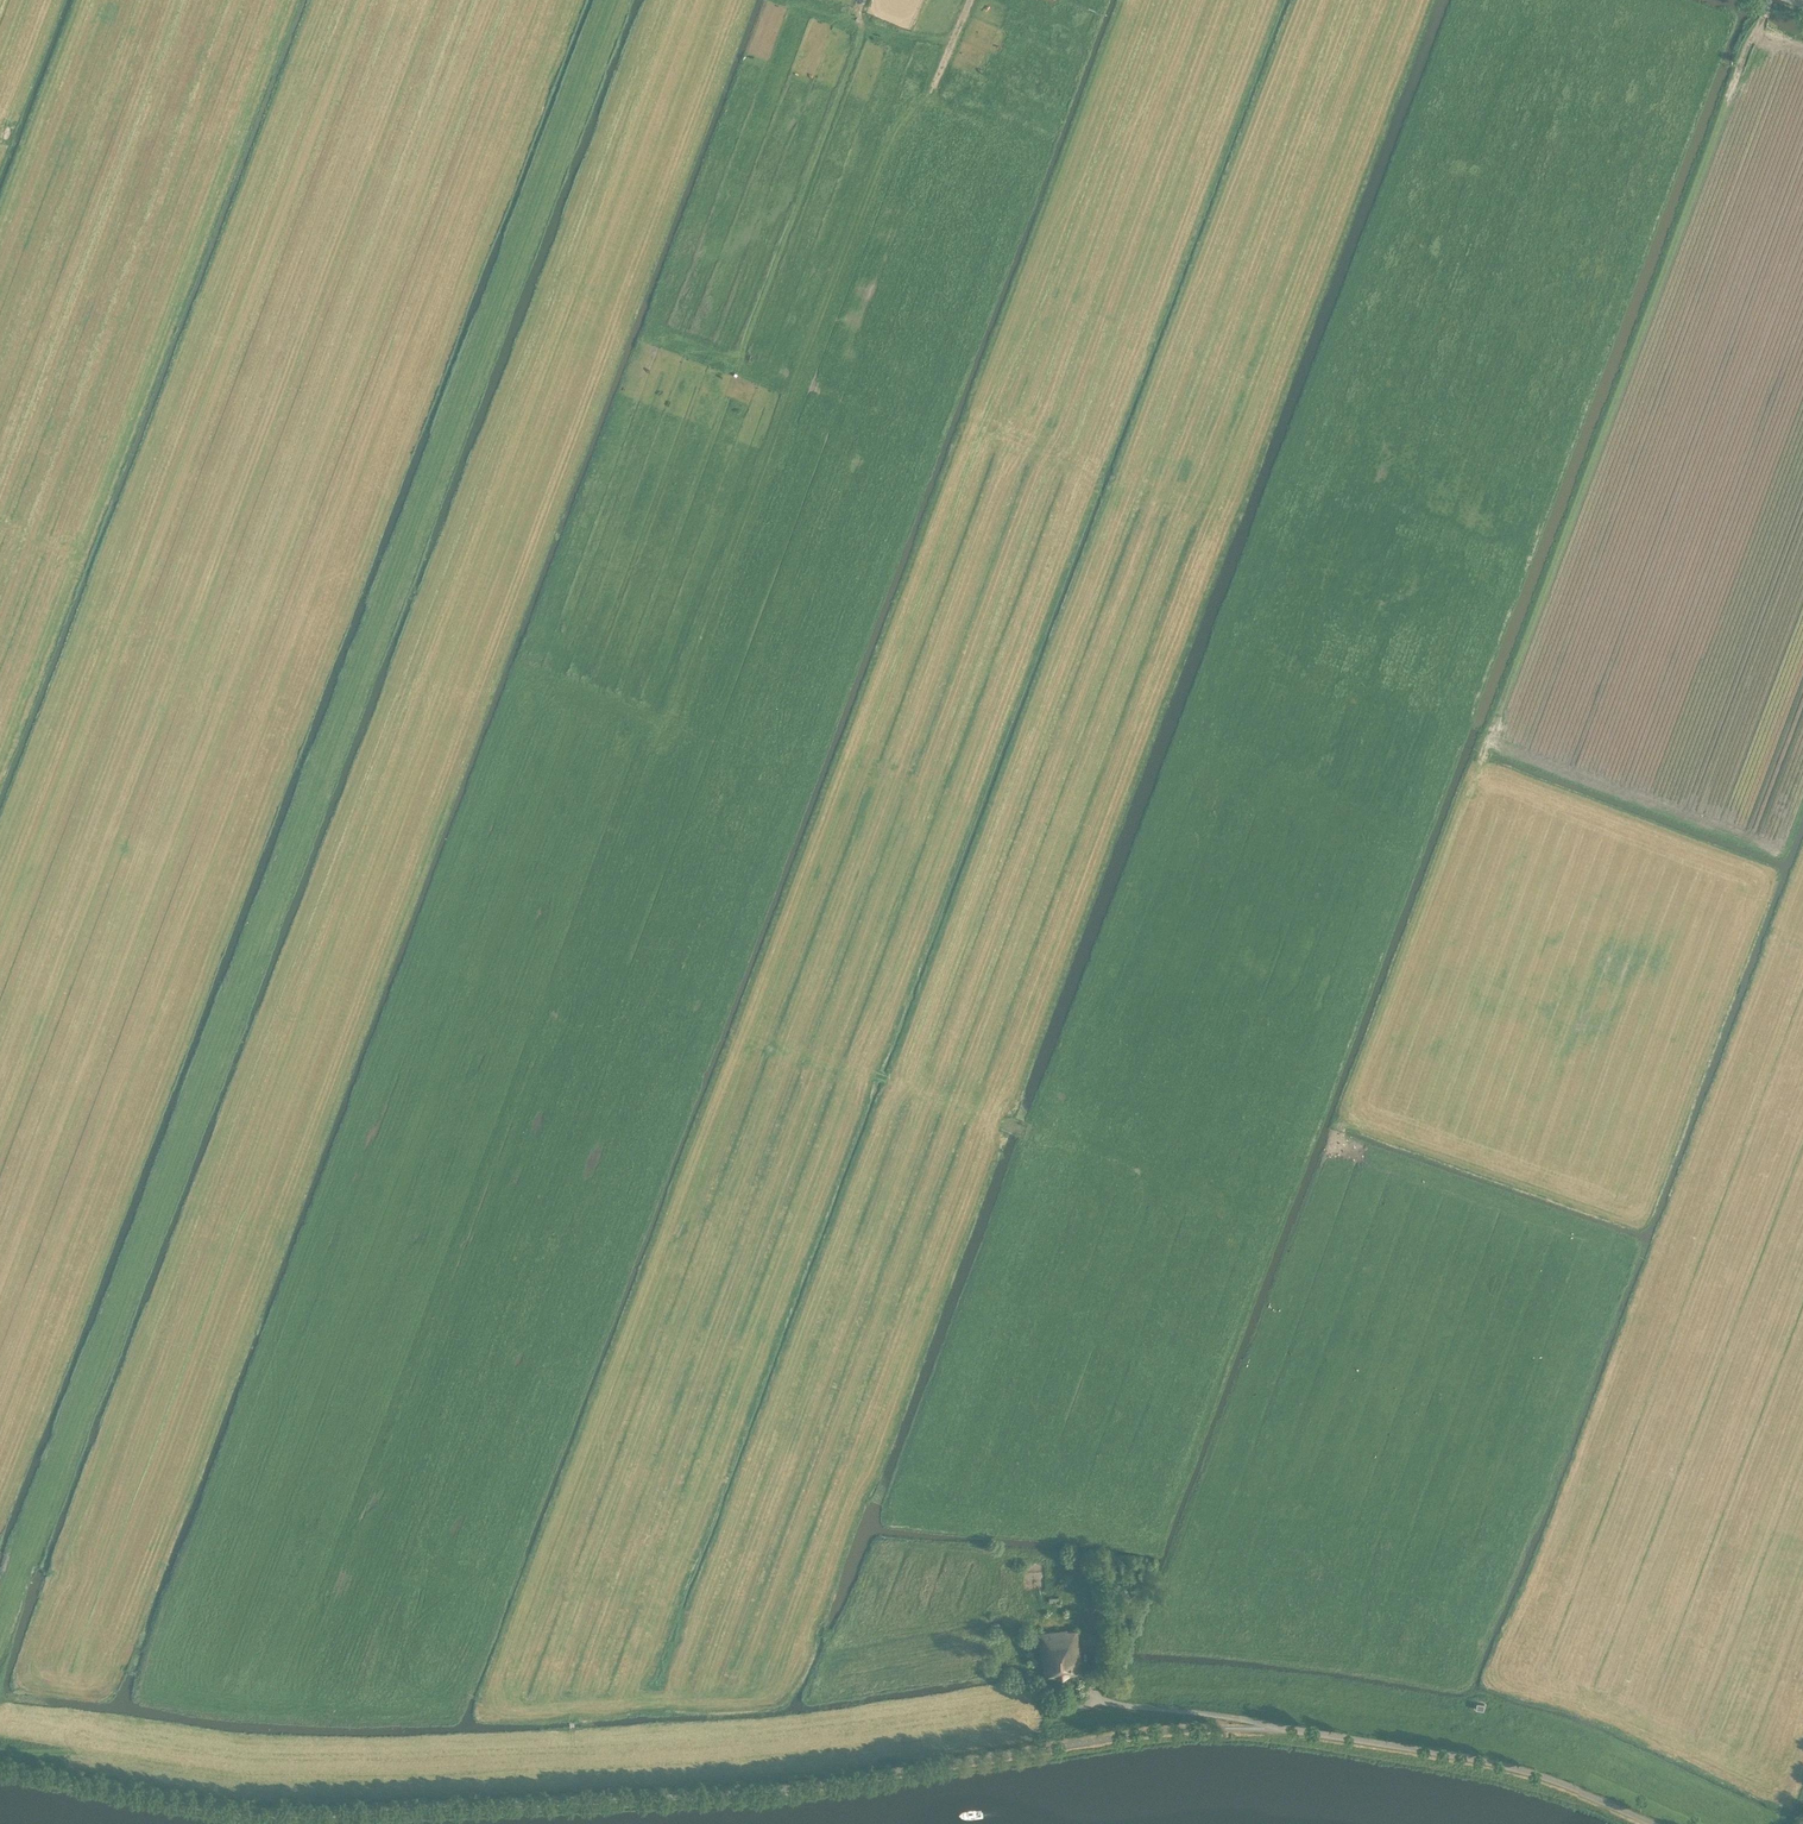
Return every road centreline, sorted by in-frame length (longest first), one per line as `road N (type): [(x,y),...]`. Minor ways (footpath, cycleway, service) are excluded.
road 1 (track): [(1094,1700),(1044,1717),(627,1753),(305,1764),(168,1747),(86,1755),(0,1751)]
road 2 (unclassified): [(1651,1823),(1520,1772),(1286,1730)]

